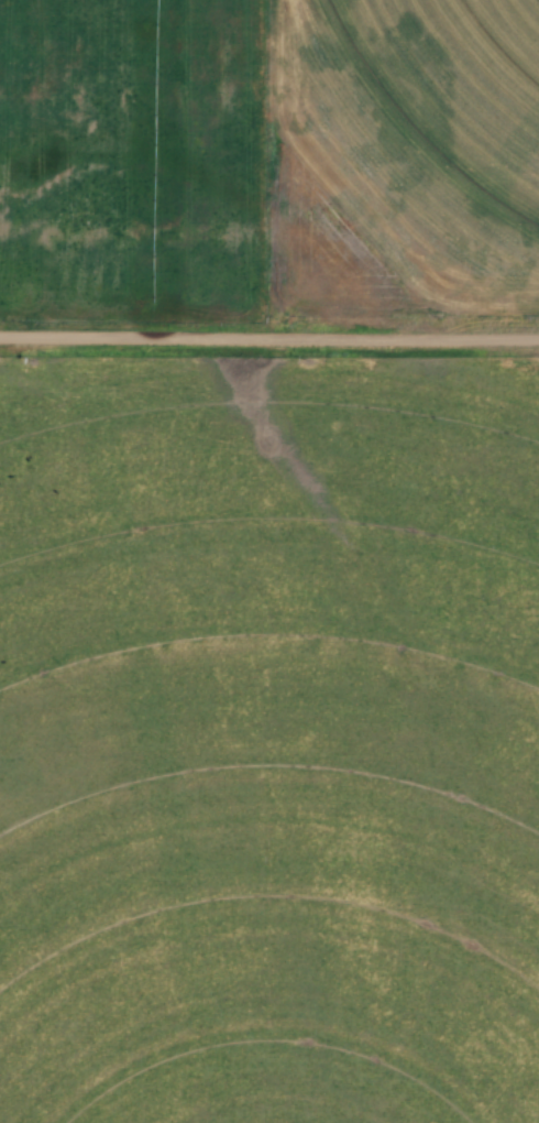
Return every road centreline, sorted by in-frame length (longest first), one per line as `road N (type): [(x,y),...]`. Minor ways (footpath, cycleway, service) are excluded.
road 1 (track): [(282,338),(0,335)]
road 2 (residential): [(538,338),(282,338)]

